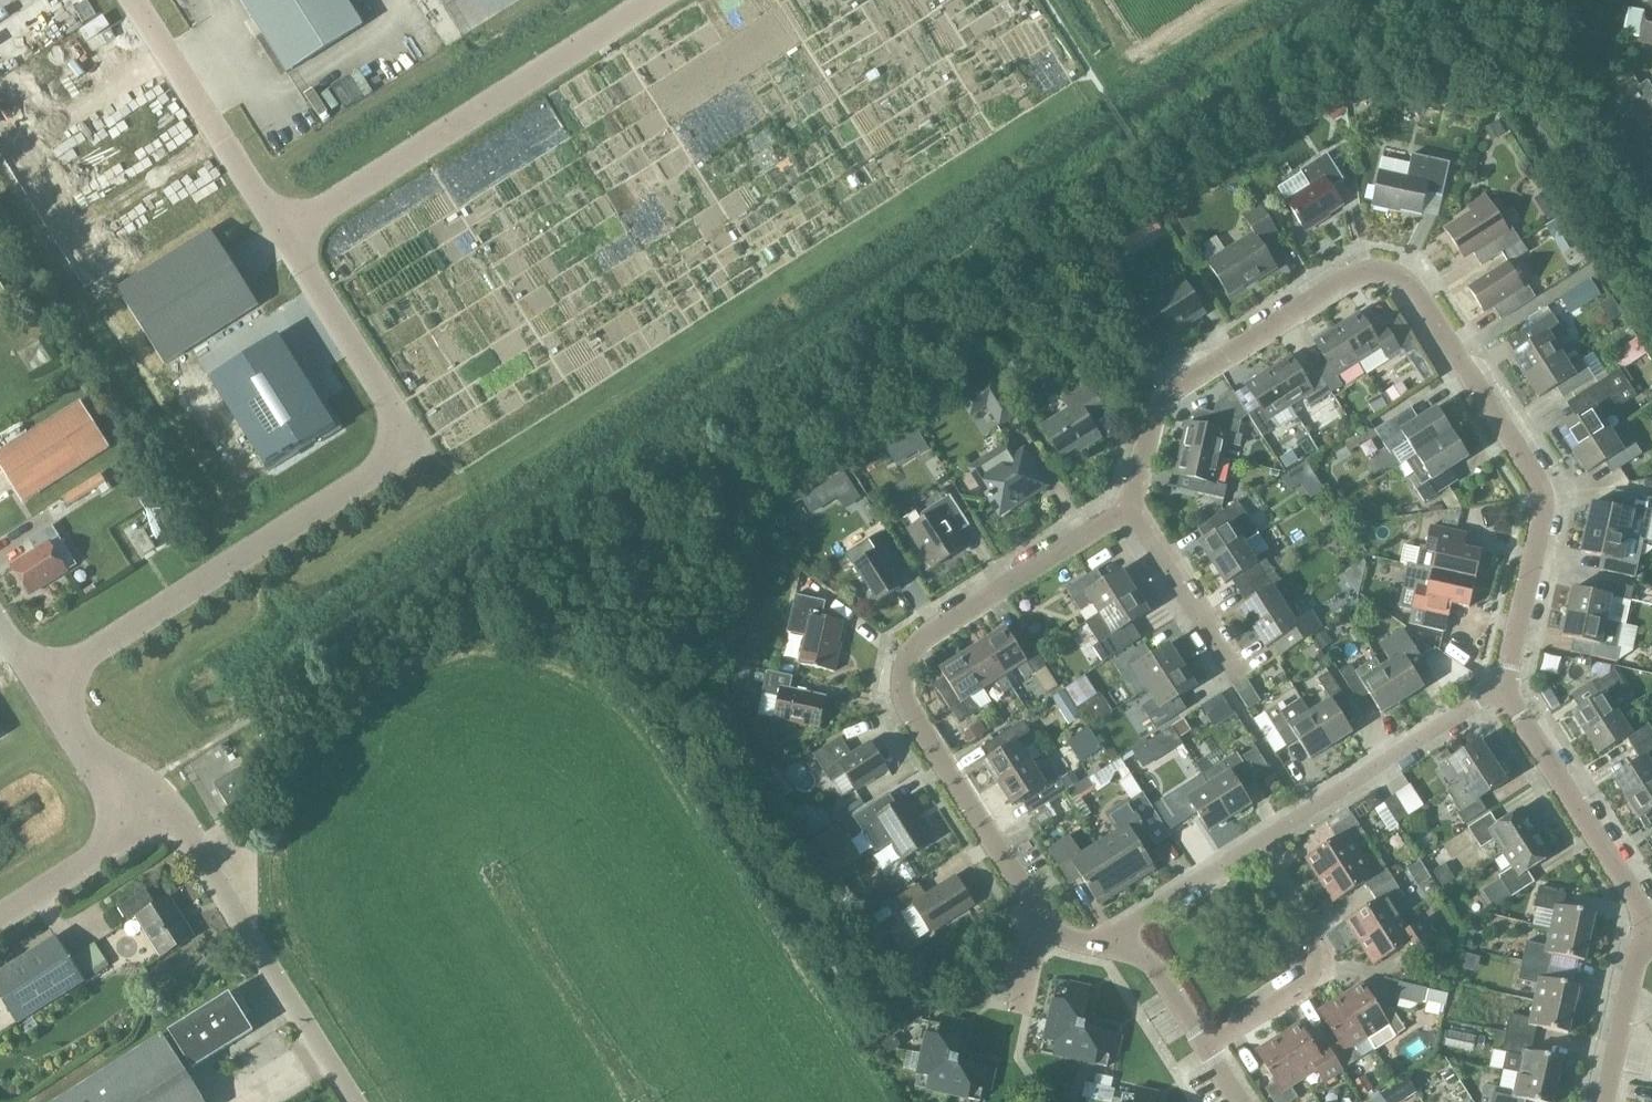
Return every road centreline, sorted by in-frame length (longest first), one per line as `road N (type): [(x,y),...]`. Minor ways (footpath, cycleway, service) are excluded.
road 1 (residential): [(1130,504),(1147,425),(1166,392),(1347,277),(1393,273),(1419,296),(1539,487),(1541,512),(1508,663)]
road 2 (unclassified): [(39,685),(387,457),(394,435),(387,402),(282,233)]
road 3 (residential): [(1044,923),(907,706),(899,677),(909,651),(930,632),(1130,504)]
road 4 (unclassified): [(282,233),(651,0)]
road 5 (unclassified): [(354,1101),(191,840),(163,813)]
road 6 (residential): [(1257,845),(1504,687)]
road 7 (residential): [(1205,1046),(1316,977),(1321,947),(1257,845)]
road 8 (residential): [(1651,924),(1504,687)]
road 9 (unclassified): [(282,233),(132,0)]
road 10 (residential): [(1242,678),(1130,504)]
road 11 (unclassified): [(0,915),(163,813)]
road 12 (unclassified): [(163,813),(113,782),(39,685)]
road 13 (residential): [(1651,931),(1638,951),(1604,1101)]
road 14 (residential): [(1117,948),(1129,924),(1257,845)]
road 15 (residential): [(1205,1046),(1151,965),(1117,948)]

